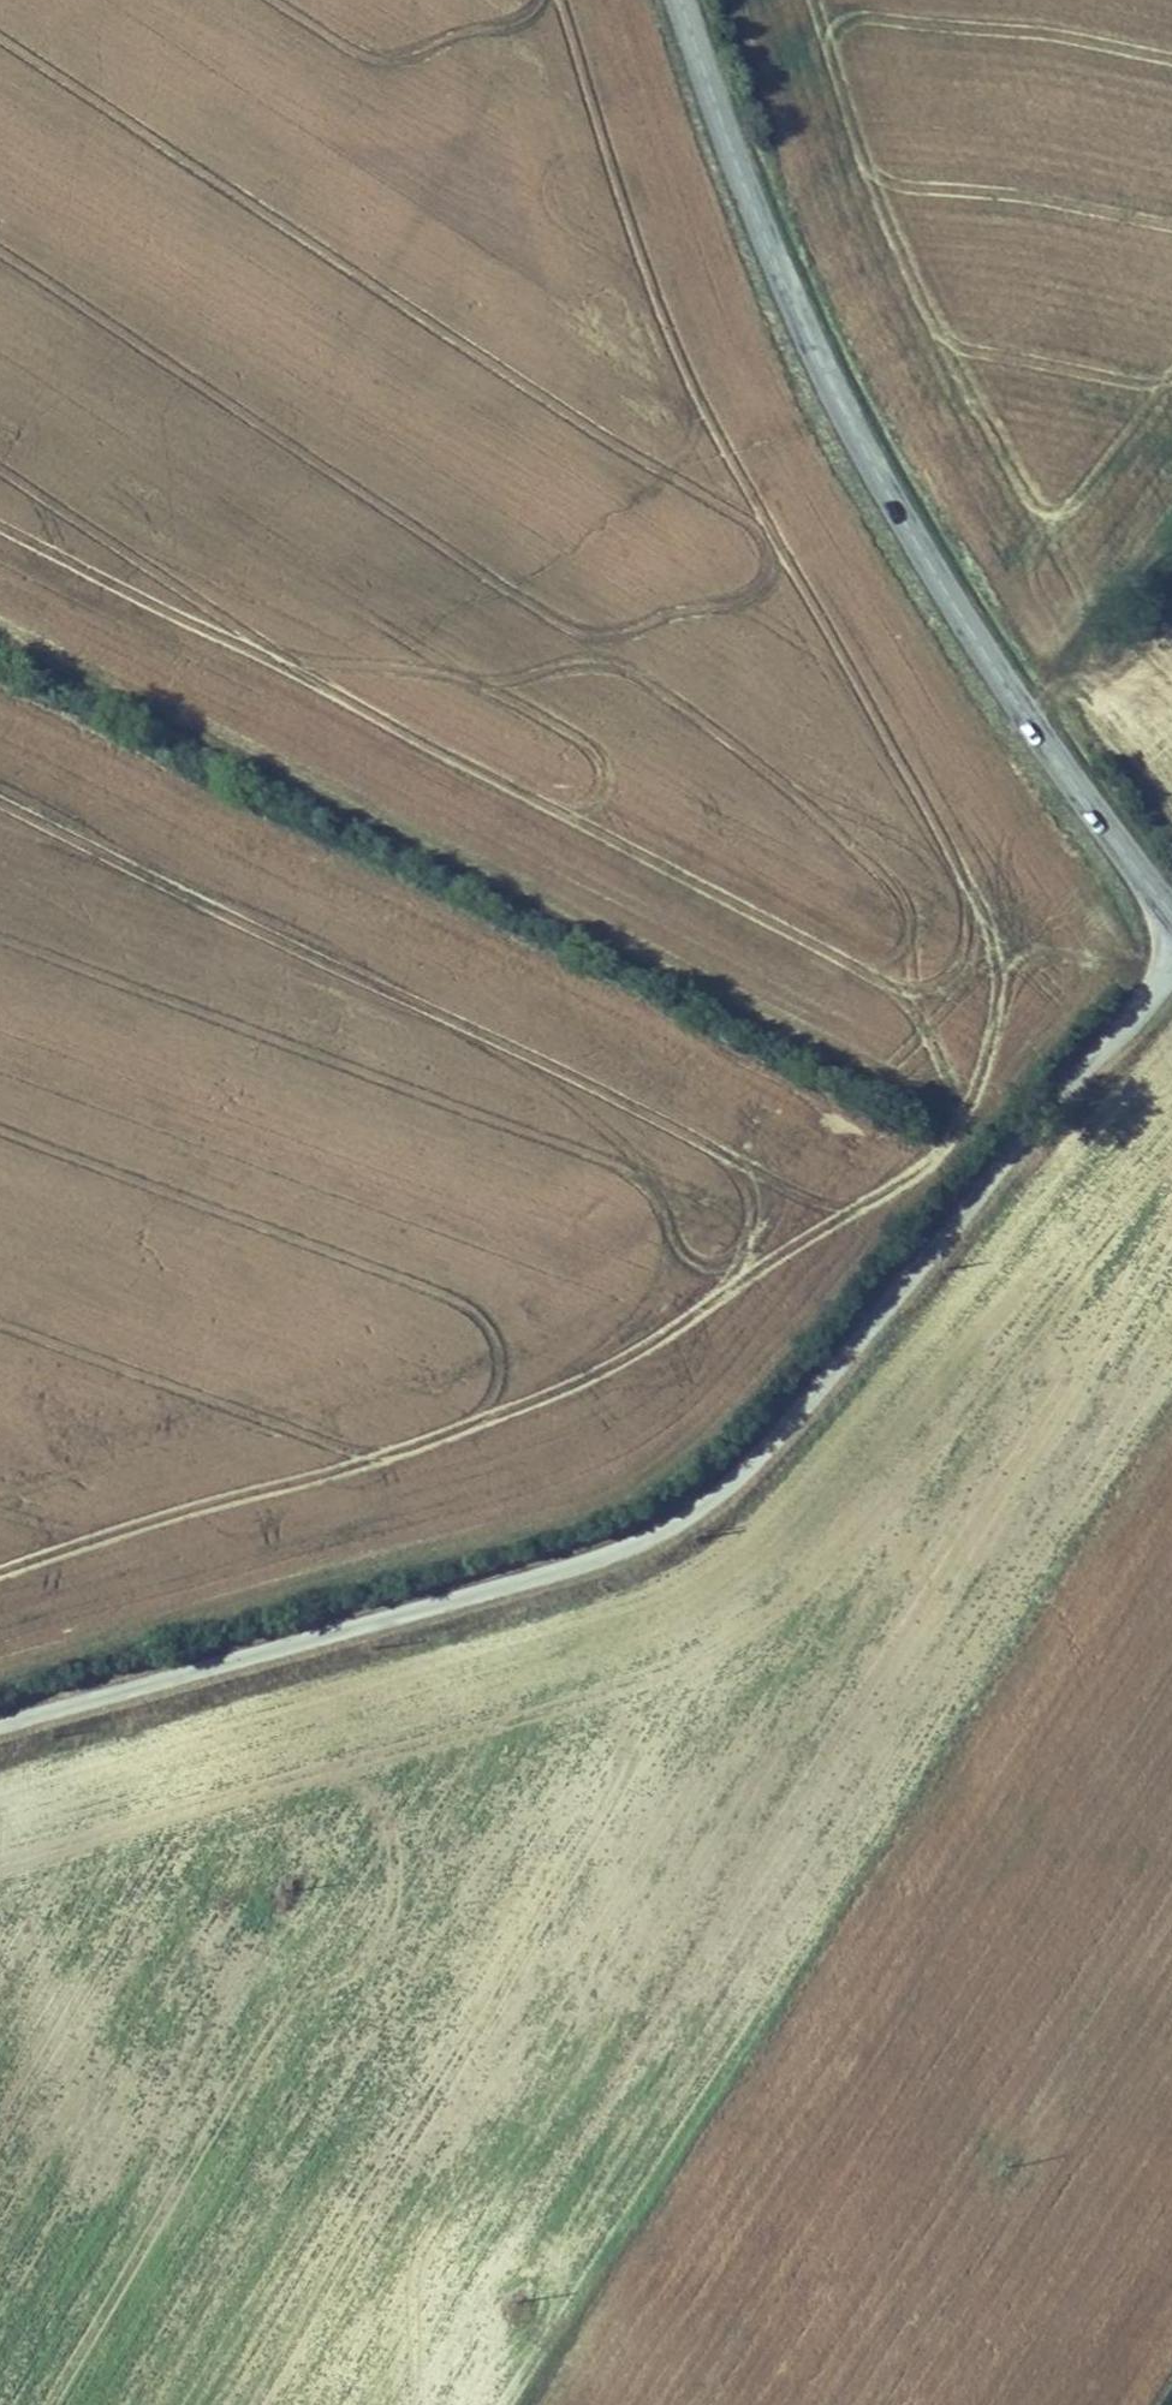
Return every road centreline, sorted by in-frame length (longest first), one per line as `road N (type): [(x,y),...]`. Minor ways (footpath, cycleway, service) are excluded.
road 1 (unclassified): [(1171,986),(743,1495),(669,1544),(0,1728)]
road 2 (tertiary): [(1171,879),(1025,712),(811,346),(706,0)]

